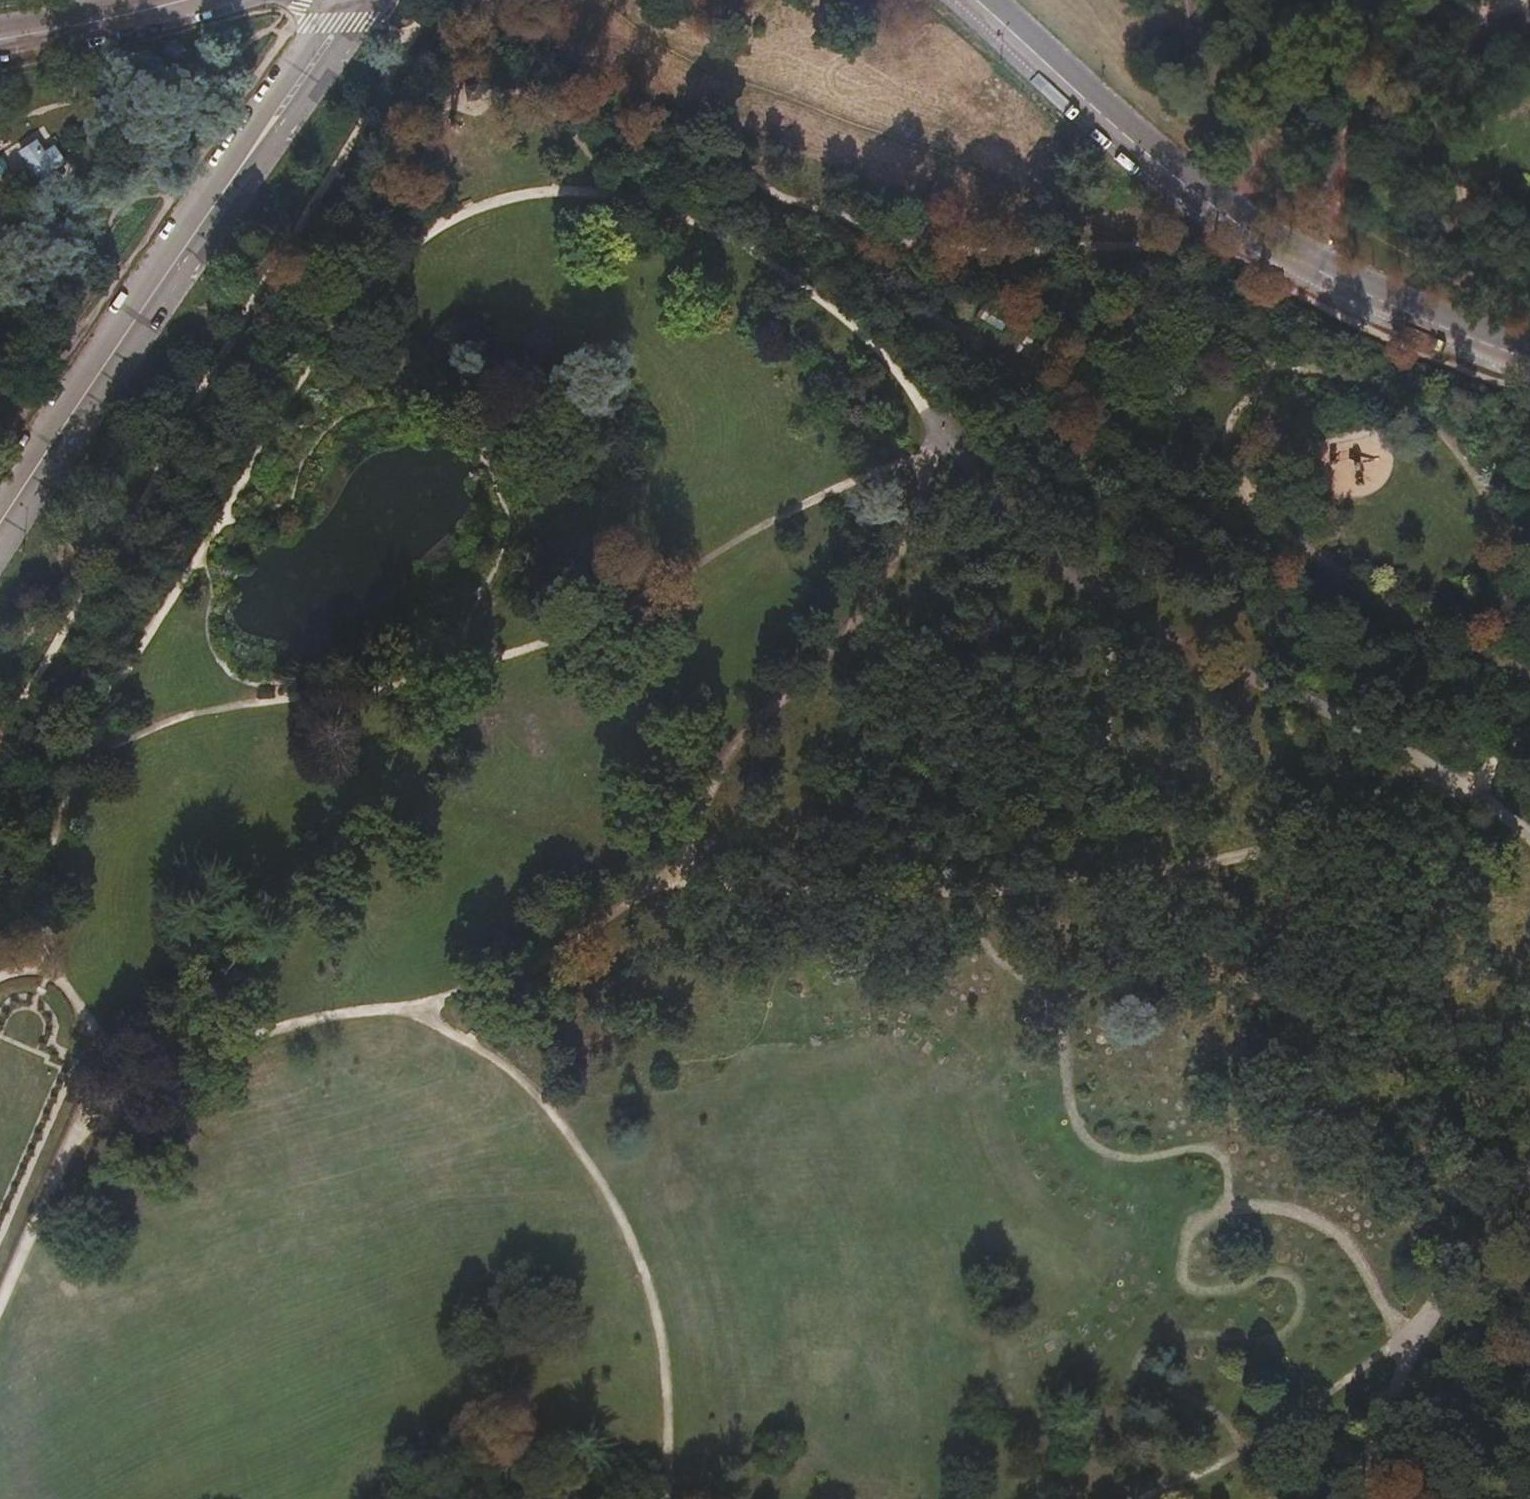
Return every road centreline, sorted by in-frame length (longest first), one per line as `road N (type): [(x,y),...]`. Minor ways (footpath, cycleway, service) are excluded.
road 1 (unclassified): [(972,0),(1130,139),(1284,255),(1453,333),(1529,357)]
road 2 (tertiary): [(351,9),(0,522)]
road 3 (unclassified): [(0,38),(169,0)]

